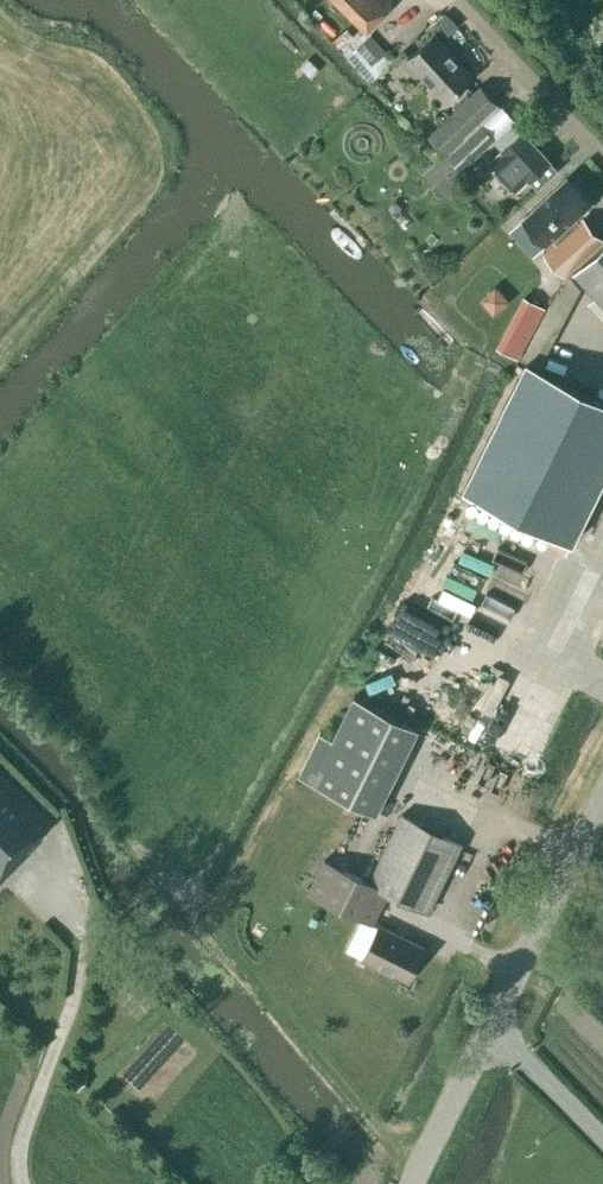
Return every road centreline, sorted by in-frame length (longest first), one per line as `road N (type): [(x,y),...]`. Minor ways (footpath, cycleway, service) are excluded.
road 1 (tertiary): [(415,1183),(602,805)]
road 2 (residential): [(602,164),(452,4),(418,0)]

